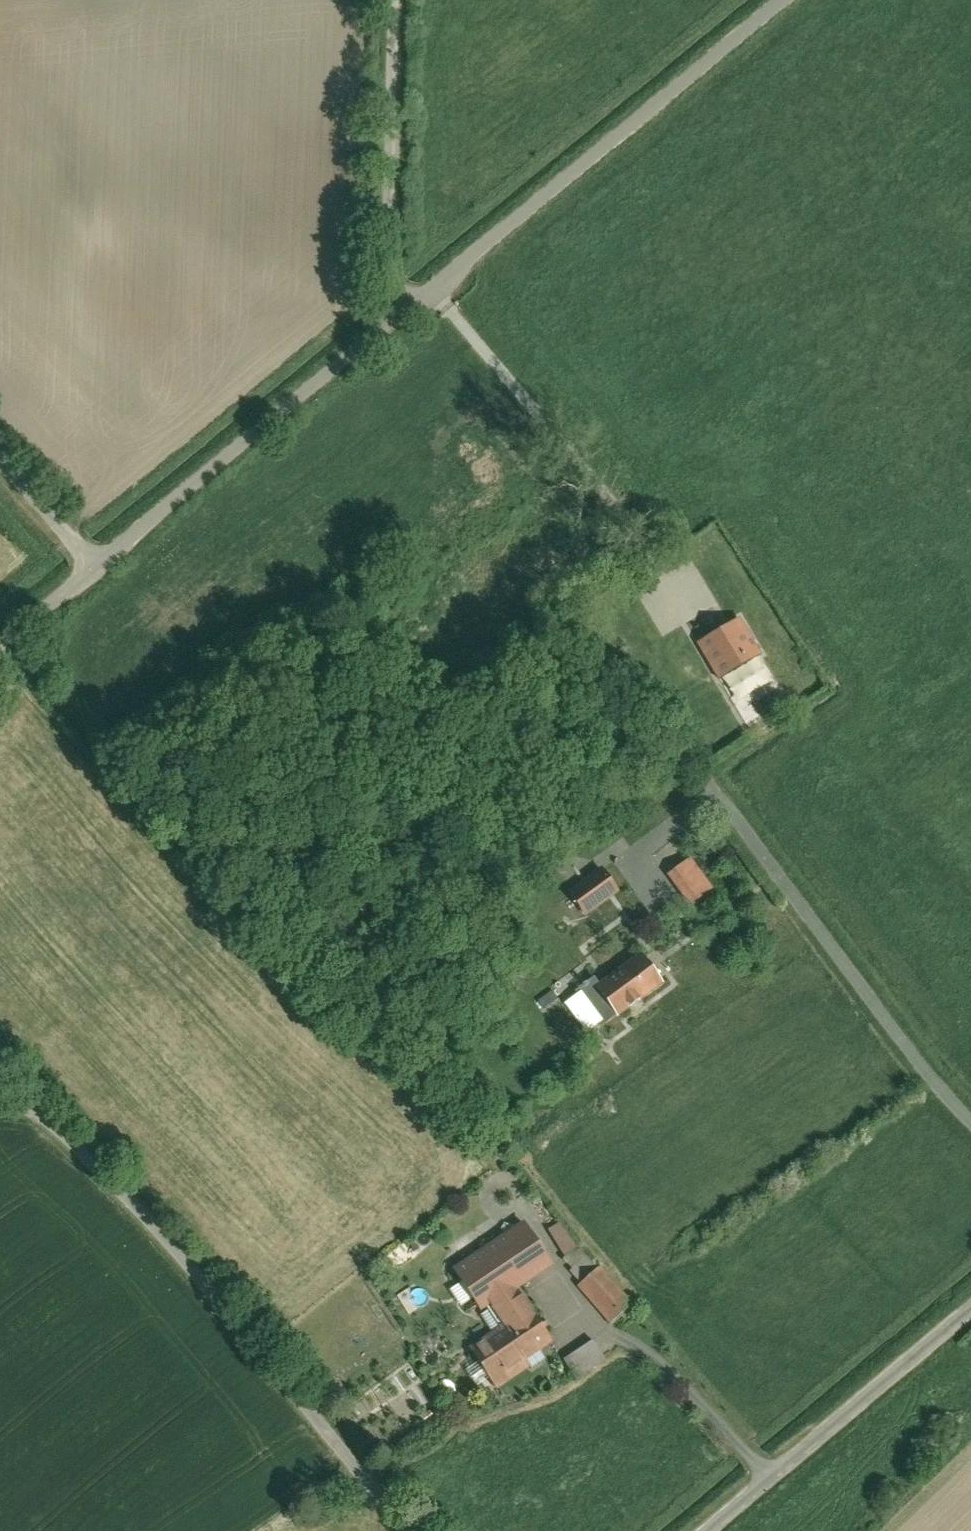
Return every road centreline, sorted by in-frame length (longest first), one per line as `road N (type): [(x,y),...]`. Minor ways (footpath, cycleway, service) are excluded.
road 1 (track): [(423,1530),(270,1343),(39,1108),(0,1104)]
road 2 (residential): [(408,298),(776,0)]
road 3 (residential): [(96,562),(408,298)]
road 4 (residential): [(970,1286),(679,1530)]
road 5 (residential): [(388,0),(388,268),(408,298)]
road 6 (residential): [(0,456),(96,562)]
road 7 (residential): [(0,648),(96,562)]

